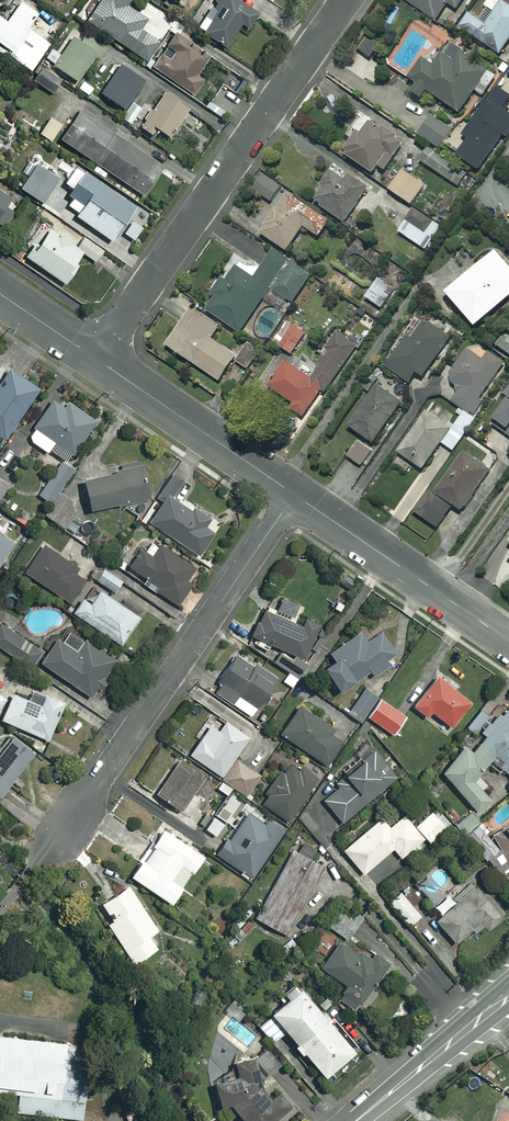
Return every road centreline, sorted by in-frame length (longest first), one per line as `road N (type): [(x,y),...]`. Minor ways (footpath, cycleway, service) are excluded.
road 1 (residential): [(97,359),(346,0)]
road 2 (residential): [(67,821),(295,495)]
road 3 (residential): [(508,642),(295,495)]
road 4 (residential): [(295,495),(97,359)]
road 5 (tertiary): [(508,995),(355,1120)]

